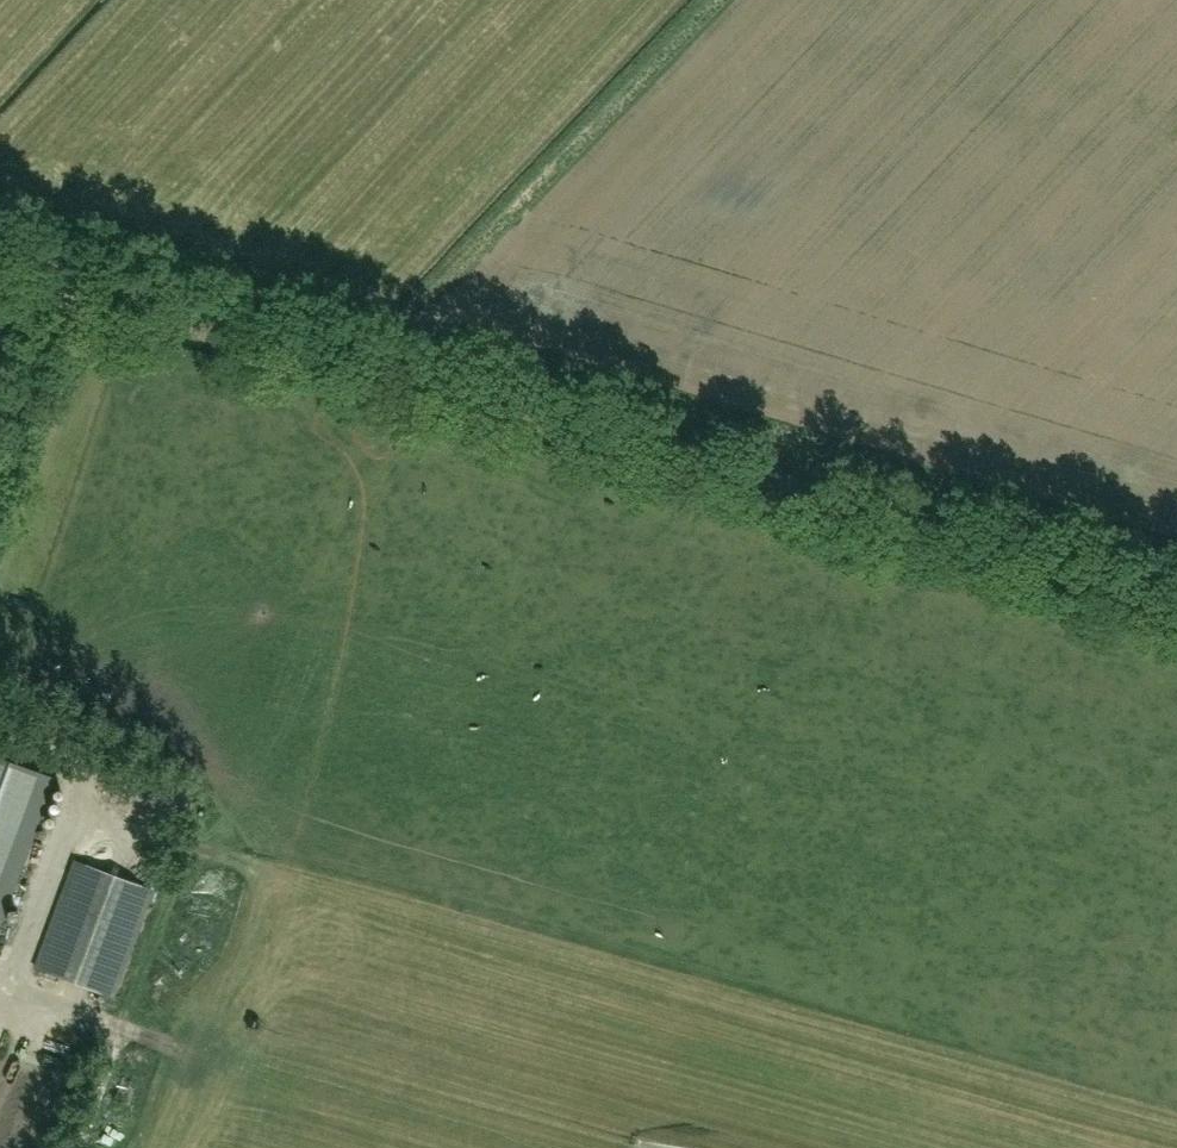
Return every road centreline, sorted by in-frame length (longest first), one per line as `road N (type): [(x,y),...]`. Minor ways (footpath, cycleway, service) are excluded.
road 1 (unclassified): [(1176,603),(0,246)]

